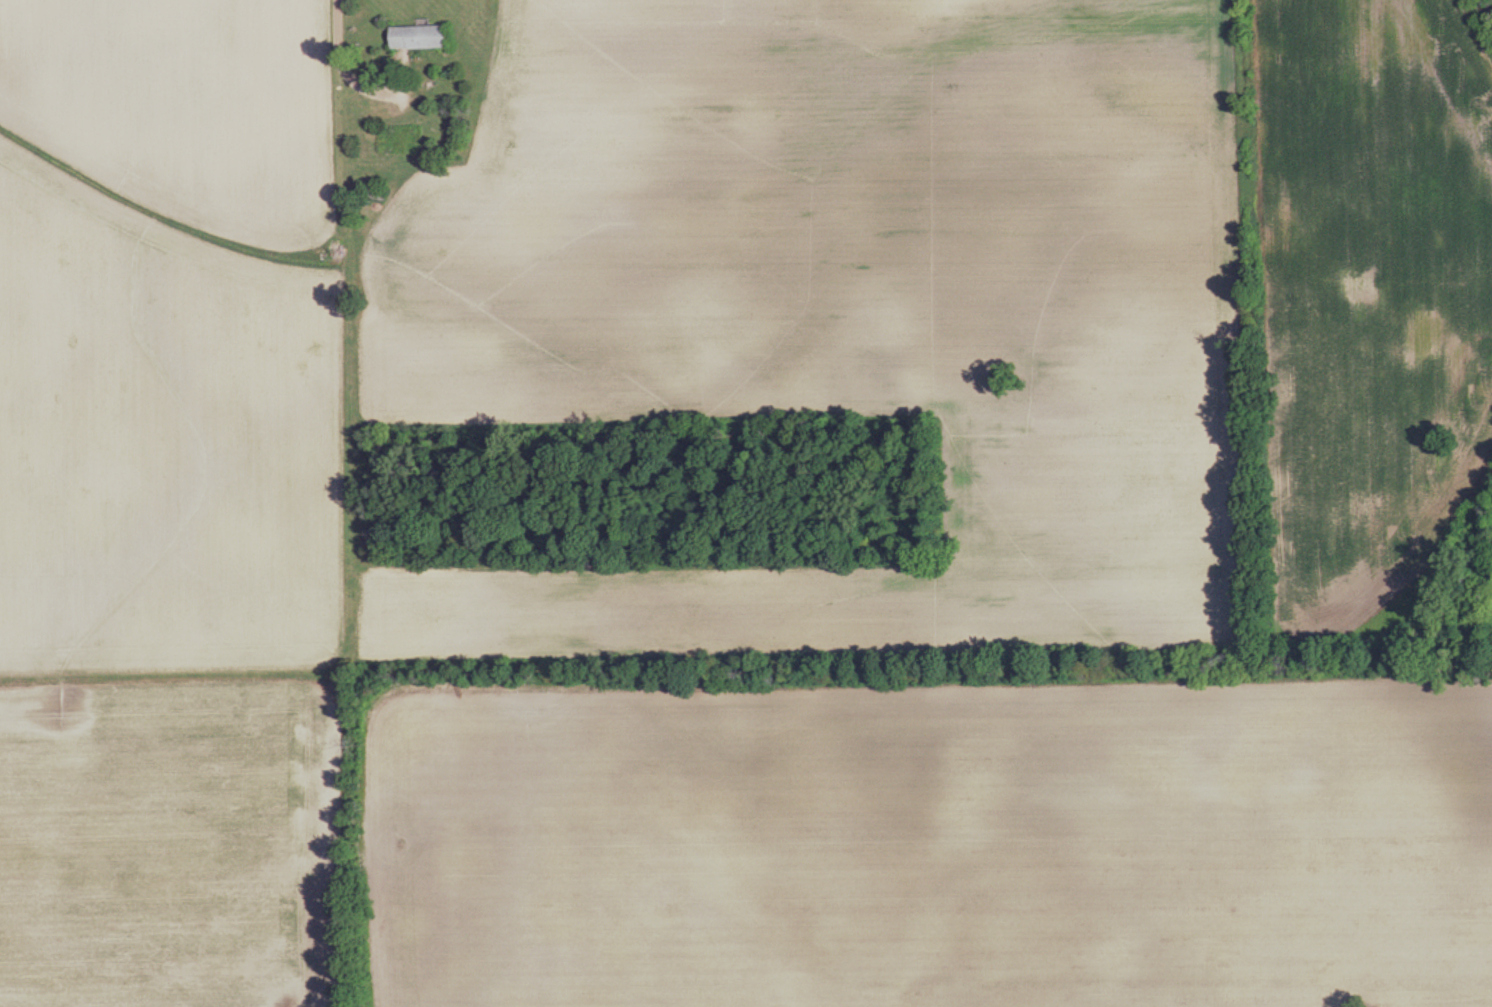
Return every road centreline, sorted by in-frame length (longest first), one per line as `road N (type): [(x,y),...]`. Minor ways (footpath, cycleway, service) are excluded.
road 1 (residential): [(403,90),(388,93),(348,75),(340,63),(339,0)]

